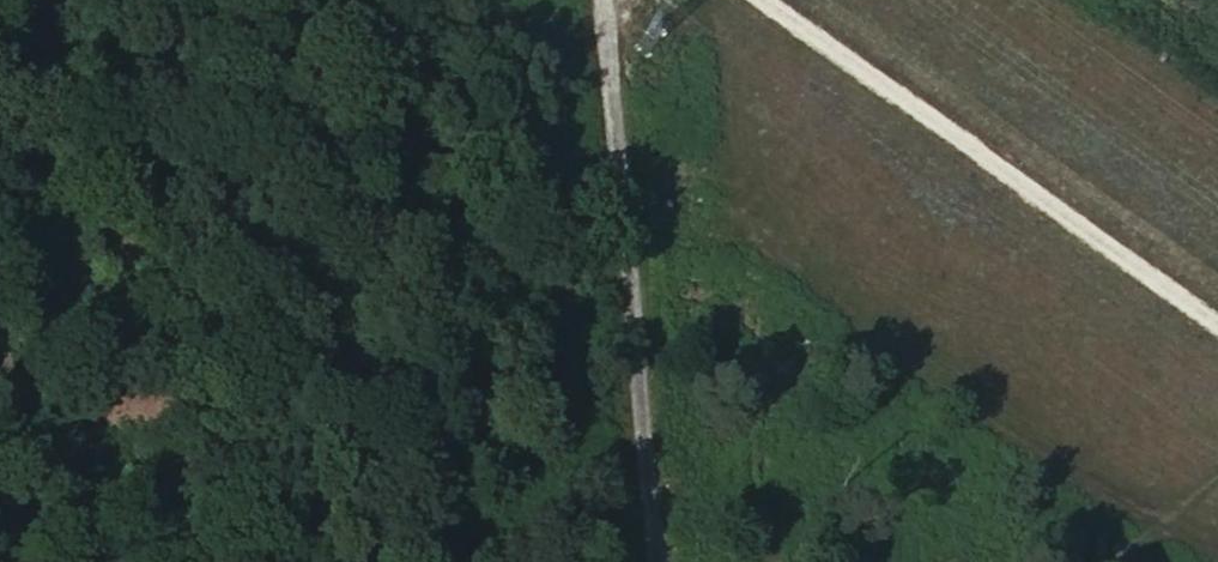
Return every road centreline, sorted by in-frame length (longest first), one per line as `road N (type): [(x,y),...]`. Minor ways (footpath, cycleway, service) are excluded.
road 1 (track): [(602,0),(662,561)]

